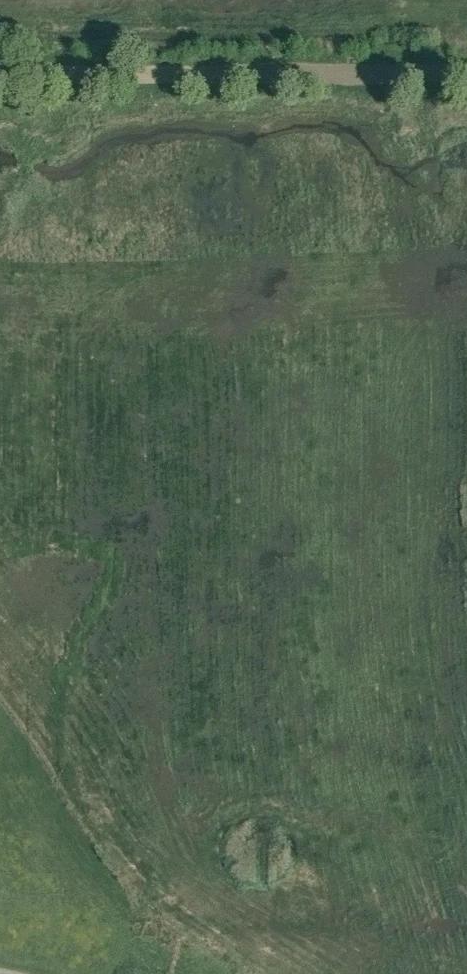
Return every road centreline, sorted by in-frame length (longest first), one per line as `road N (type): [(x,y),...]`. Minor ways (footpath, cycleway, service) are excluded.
road 1 (track): [(466,74),(0,75)]

